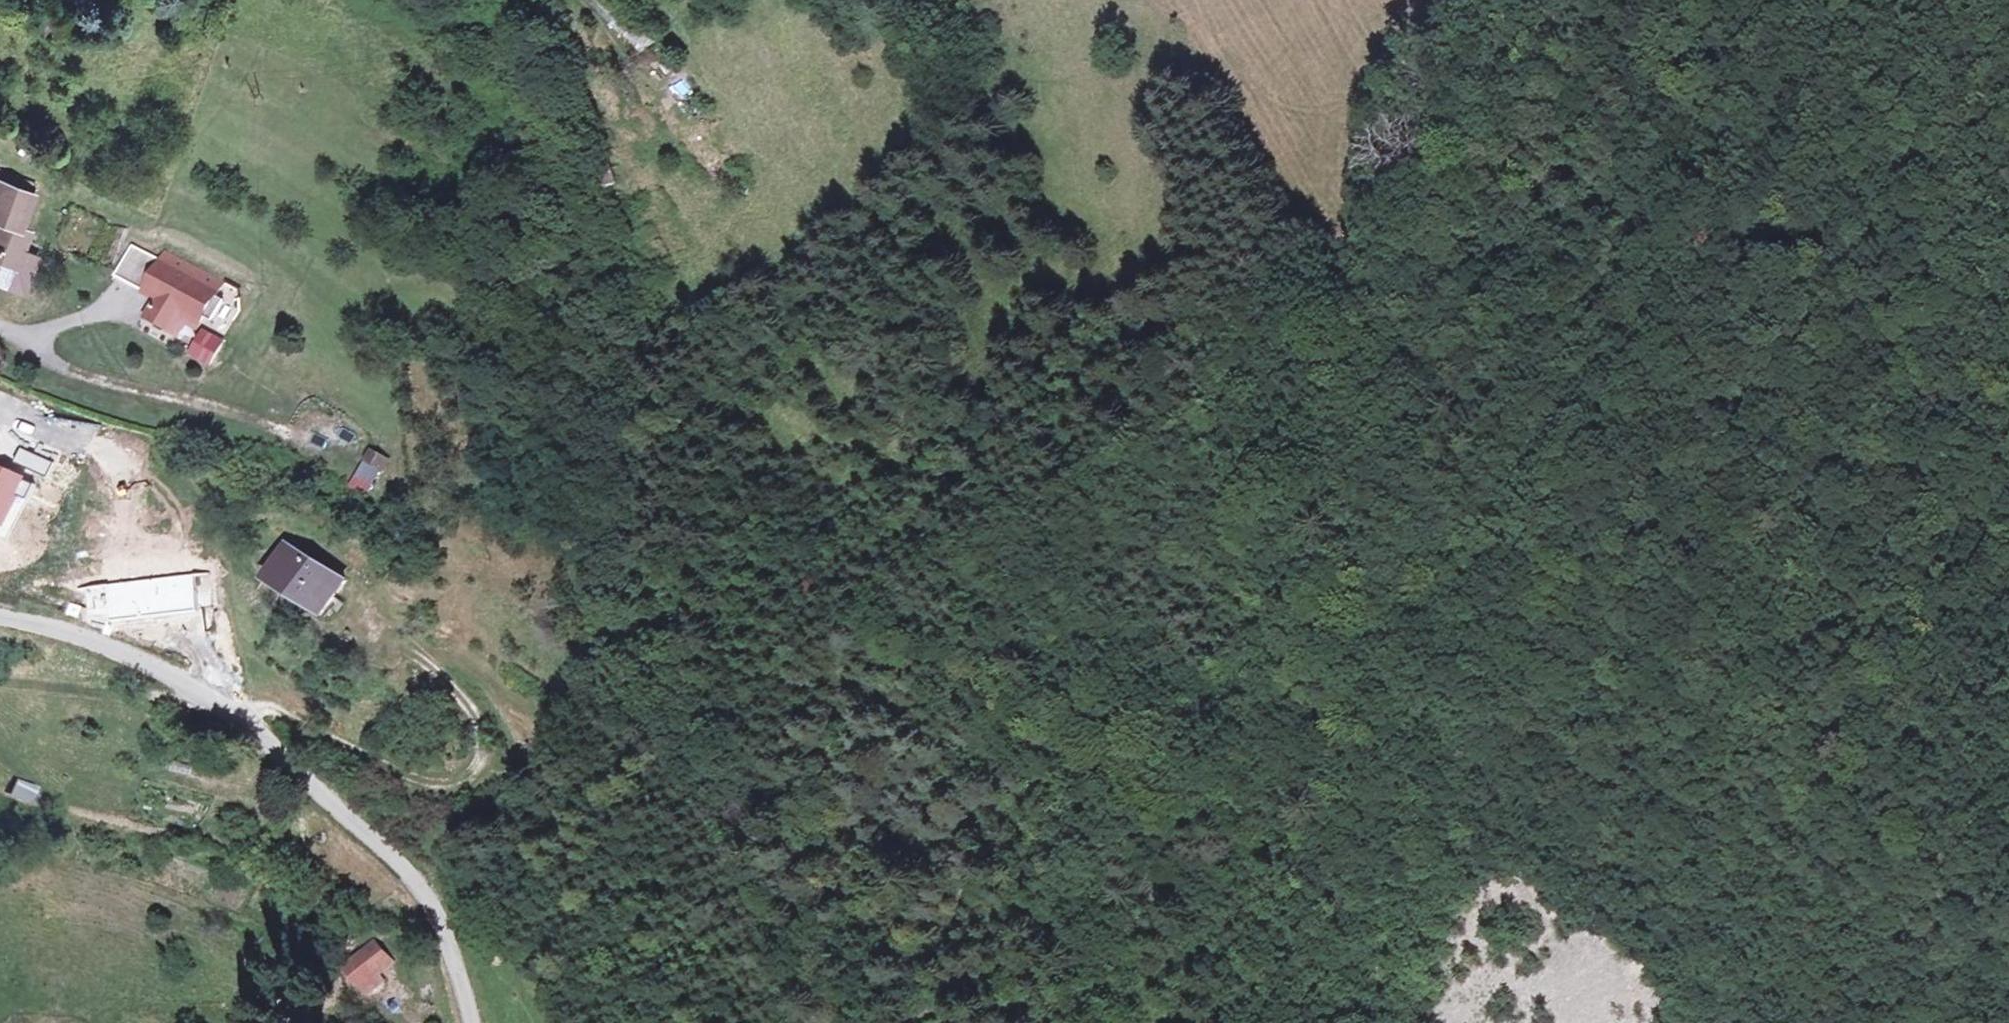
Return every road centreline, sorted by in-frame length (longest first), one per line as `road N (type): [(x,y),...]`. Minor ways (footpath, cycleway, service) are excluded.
road 1 (residential): [(0,616),(112,645),(250,722),(421,888),(458,969),(470,1022)]
road 2 (track): [(313,449),(234,412),(63,371),(22,338)]

